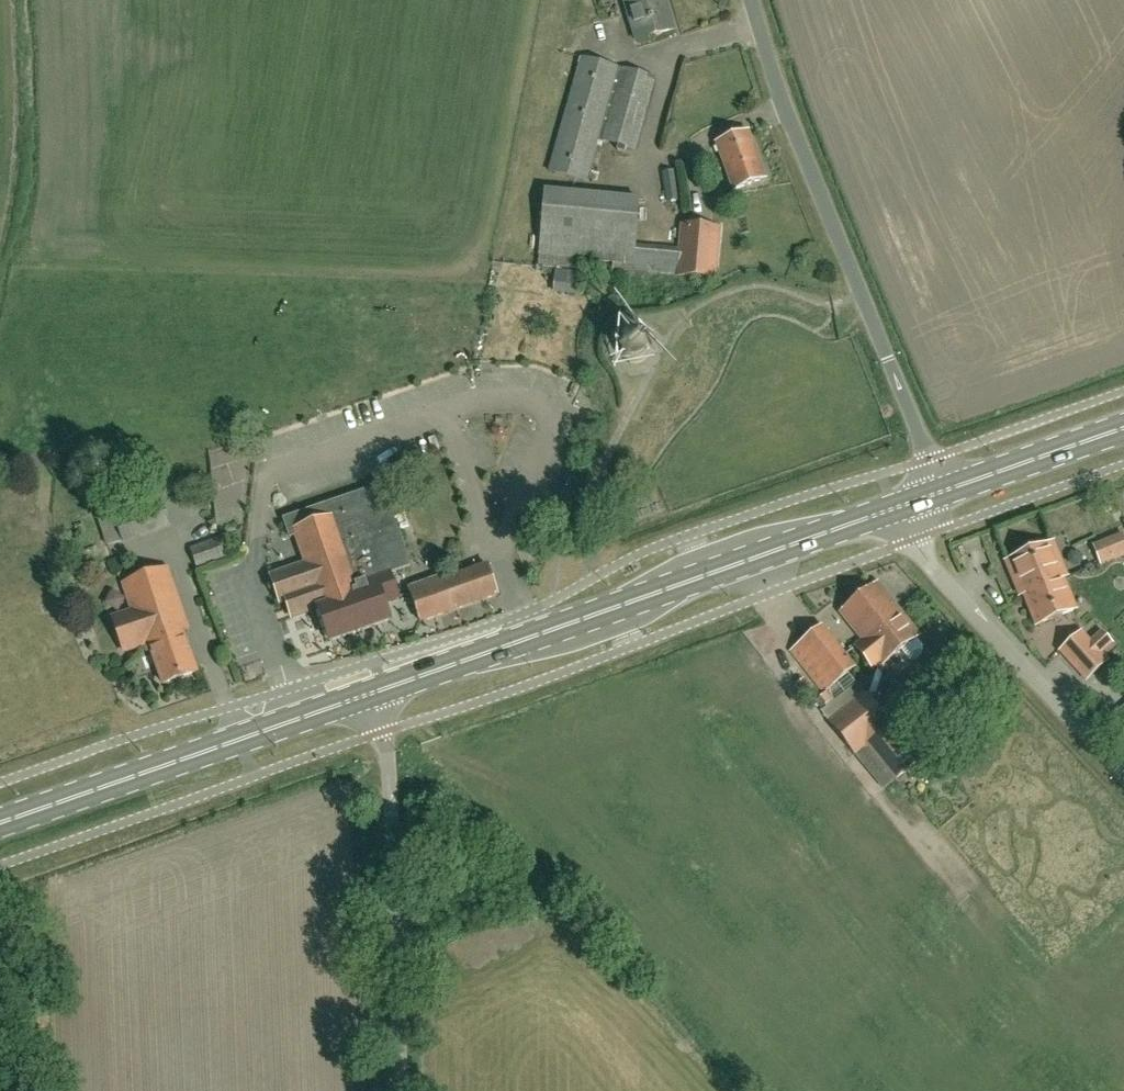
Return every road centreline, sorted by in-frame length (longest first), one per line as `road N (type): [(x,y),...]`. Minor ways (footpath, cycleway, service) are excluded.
road 1 (primary): [(377,700),(896,508)]
road 2 (unclassified): [(939,493),(801,142),(761,0)]
road 3 (primary): [(0,823),(377,700)]
road 4 (unclassified): [(403,1090),(394,829),(377,700)]
road 5 (unclassified): [(1123,774),(910,542),(896,508)]
road 6 (primary): [(939,493),(1123,431)]

